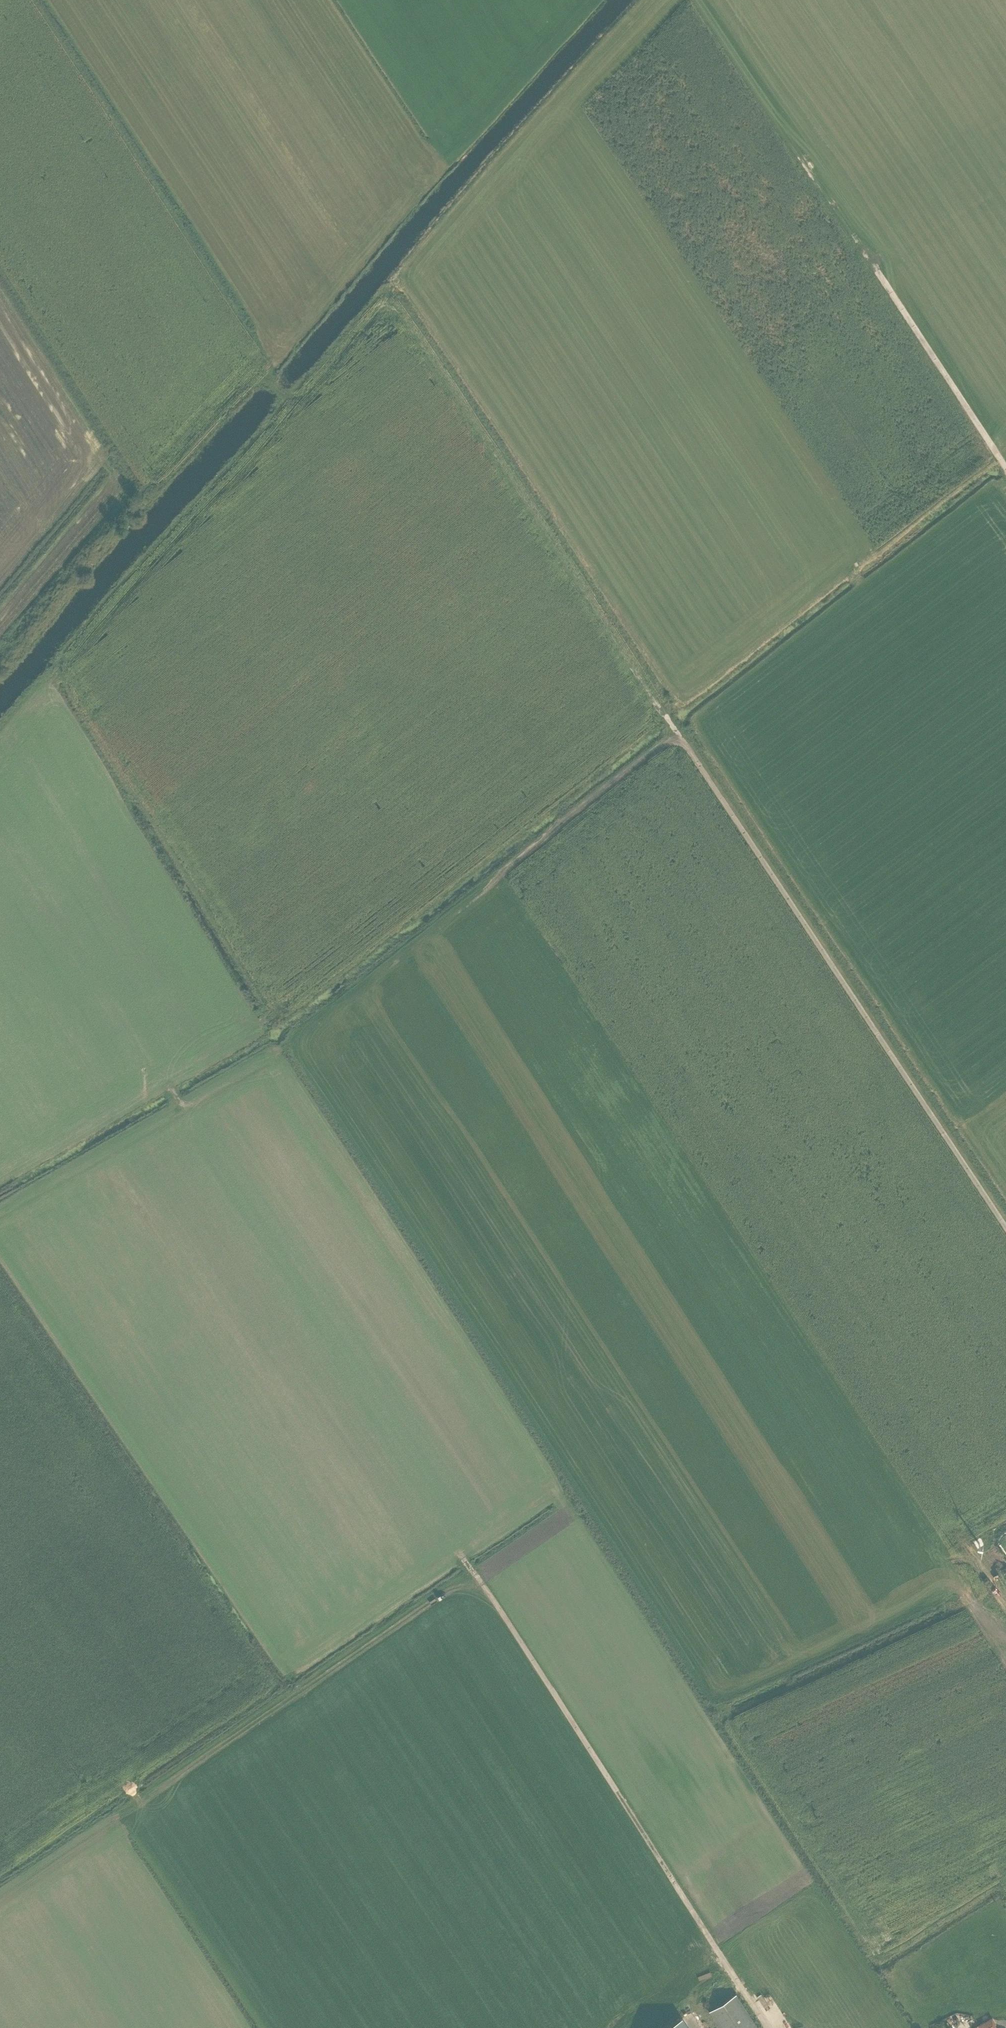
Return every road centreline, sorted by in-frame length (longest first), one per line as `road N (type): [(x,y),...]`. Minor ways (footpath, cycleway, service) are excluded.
road 1 (track): [(1005,1225),(670,720)]
road 2 (track): [(734,1973),(479,1577)]
road 3 (track): [(1005,472),(878,274)]

